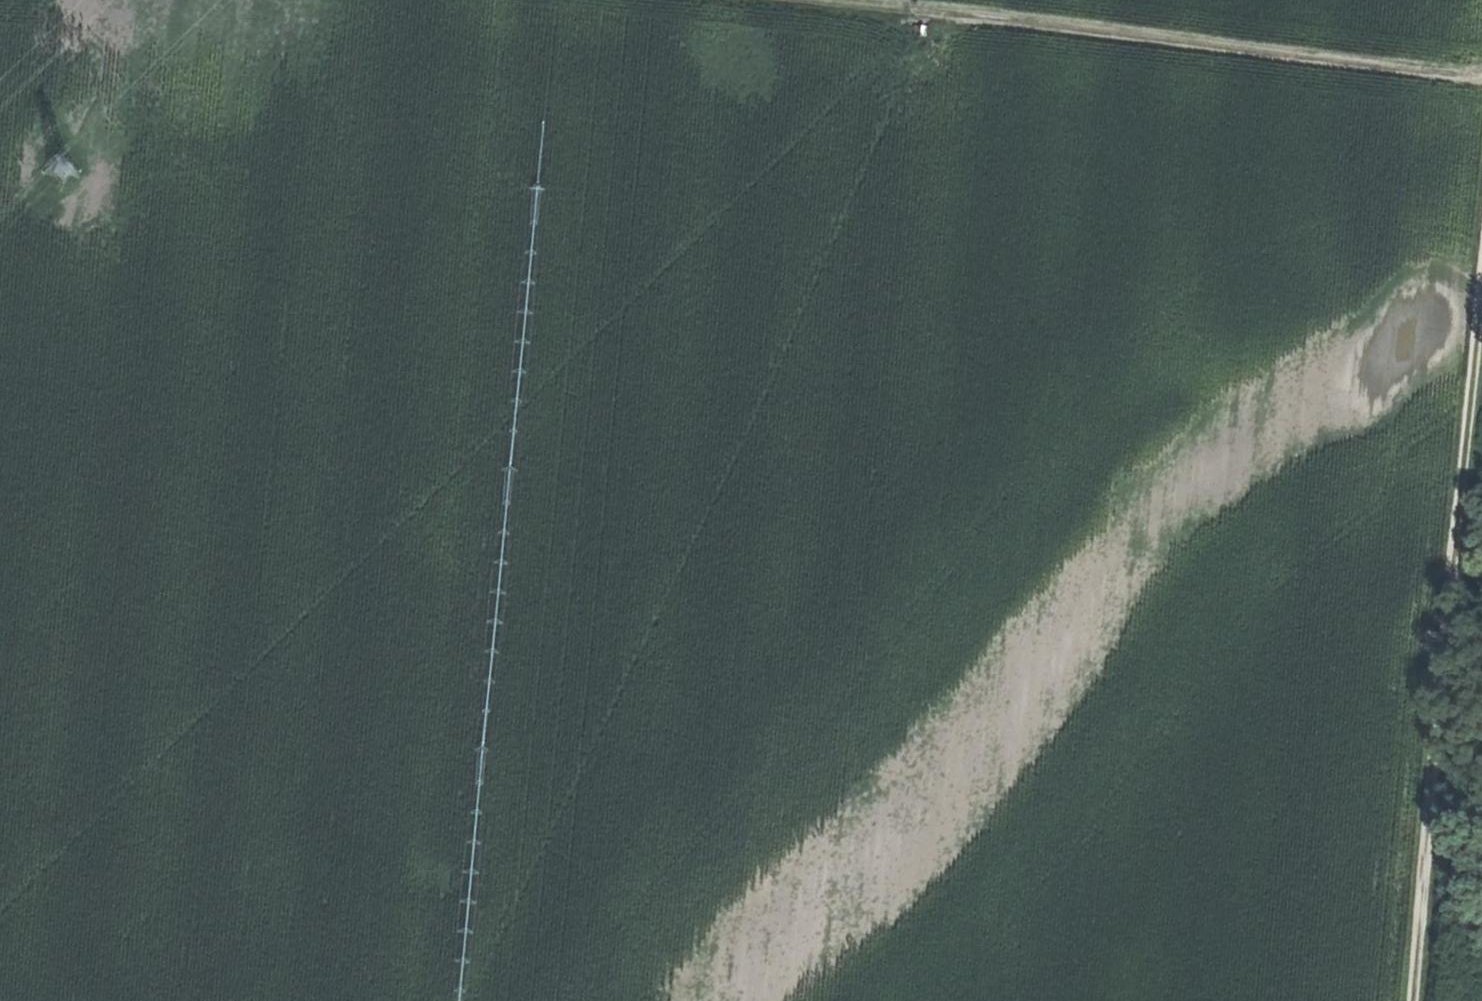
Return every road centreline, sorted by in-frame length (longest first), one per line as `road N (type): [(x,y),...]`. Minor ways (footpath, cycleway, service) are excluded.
road 1 (track): [(1481,303),(1413,1000)]
road 2 (track): [(813,0),(1481,77)]

